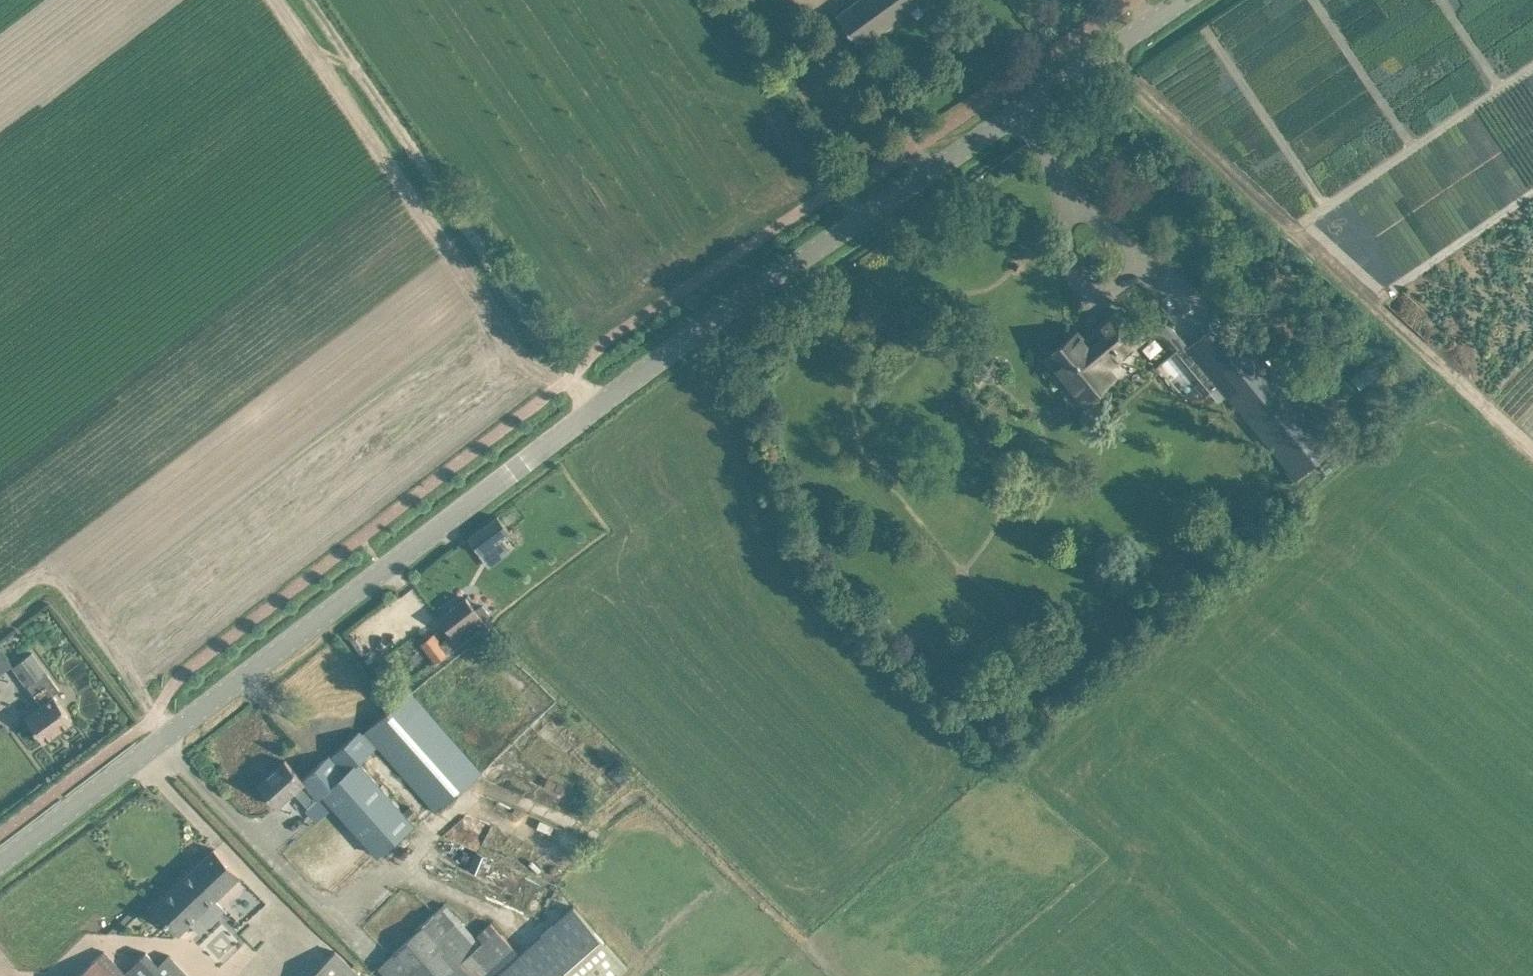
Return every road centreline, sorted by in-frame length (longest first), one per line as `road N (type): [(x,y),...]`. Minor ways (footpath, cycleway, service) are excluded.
road 1 (tertiary): [(0,861),(796,262),(1182,0)]
road 2 (track): [(312,0),(571,376)]

